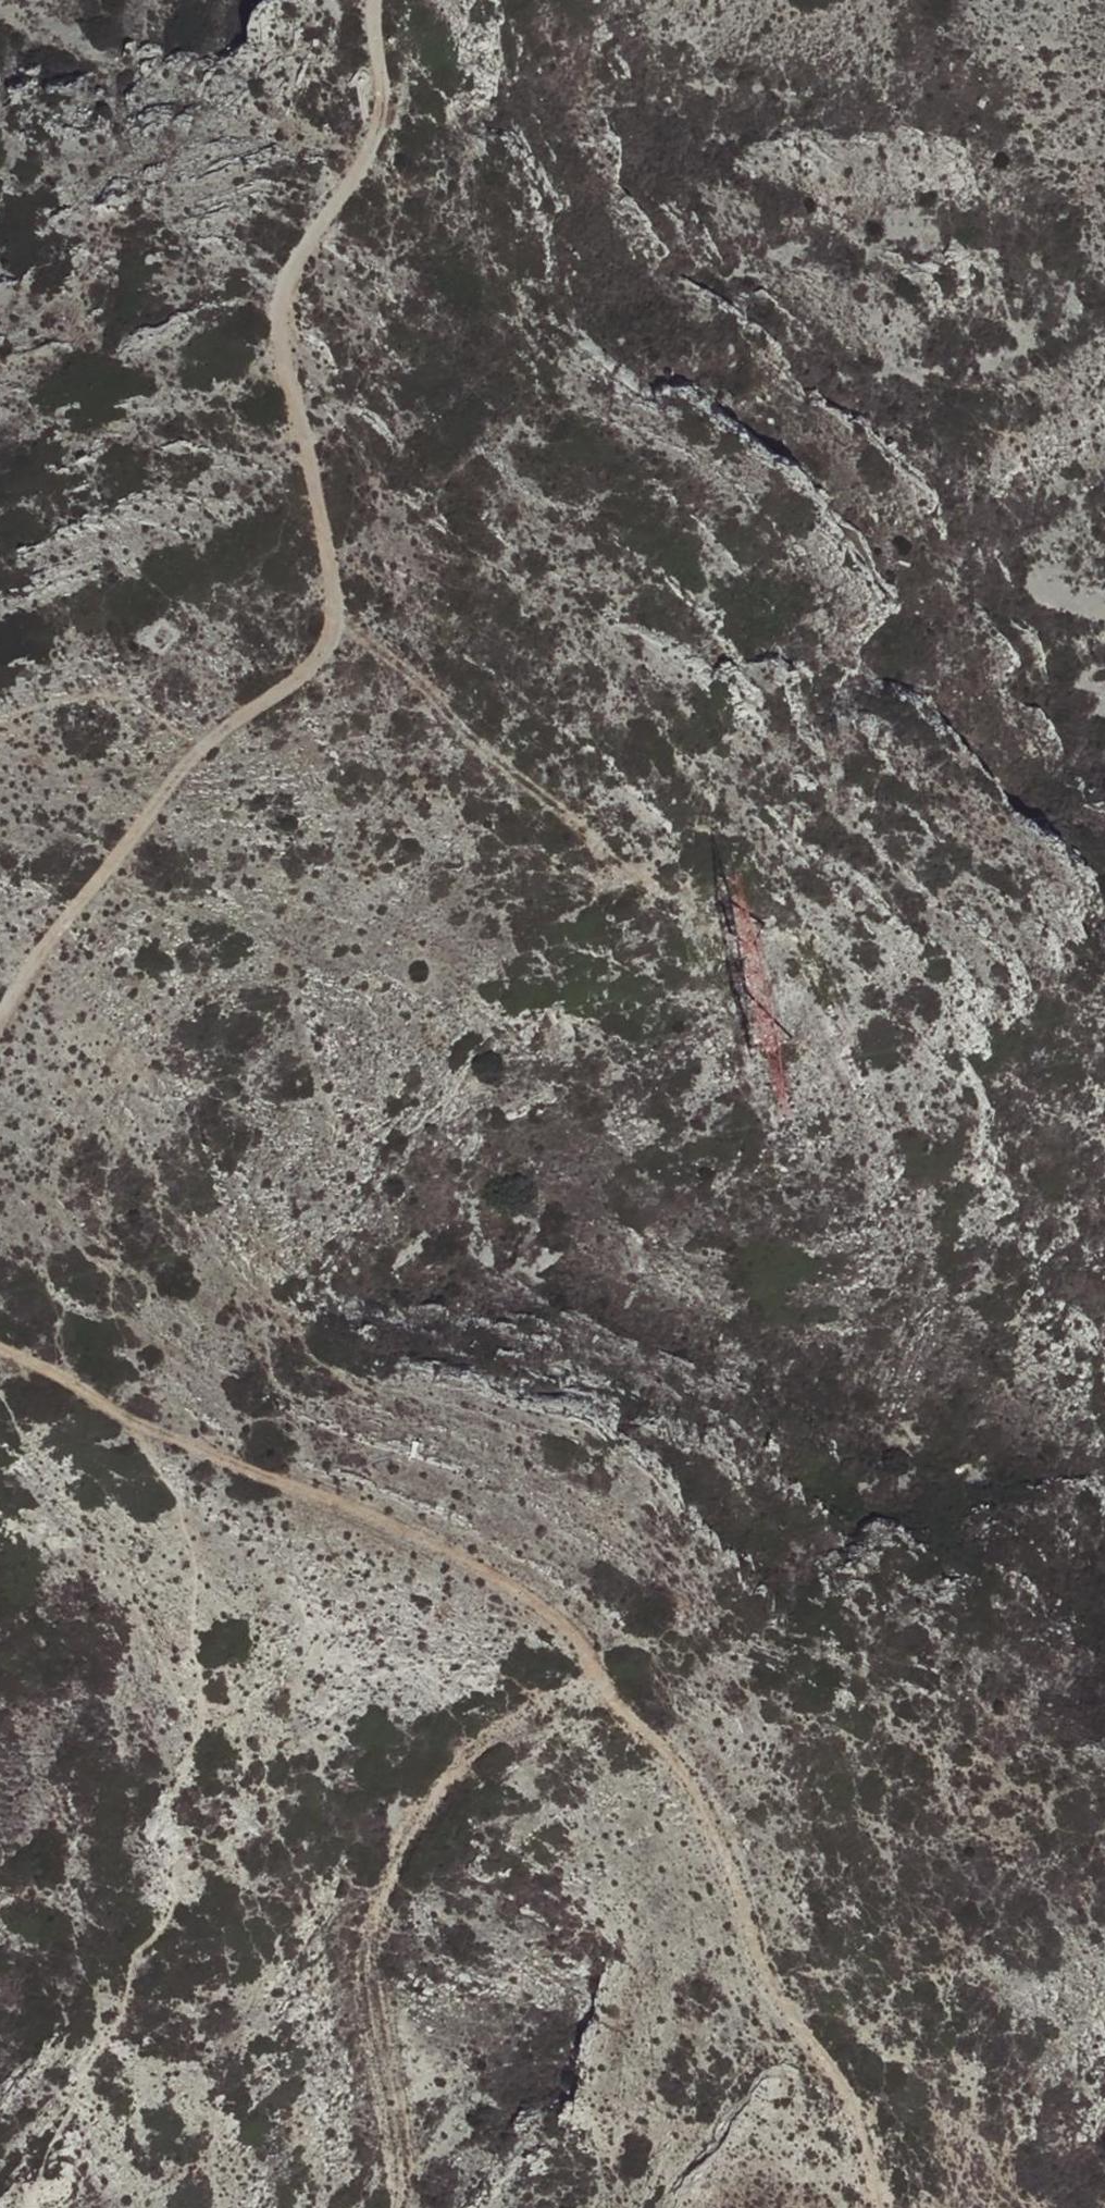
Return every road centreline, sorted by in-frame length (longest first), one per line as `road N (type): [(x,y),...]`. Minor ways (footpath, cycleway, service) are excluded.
road 1 (track): [(380,0),(389,92),(384,129),(351,187),(306,237),(276,322),(277,370),(339,627),(293,685),(196,756),(140,844),(57,933),(0,1036)]
road 2 (track): [(0,1345),(123,1418),(475,1553),(527,1584),(571,1632),(592,1661),(598,1691)]

